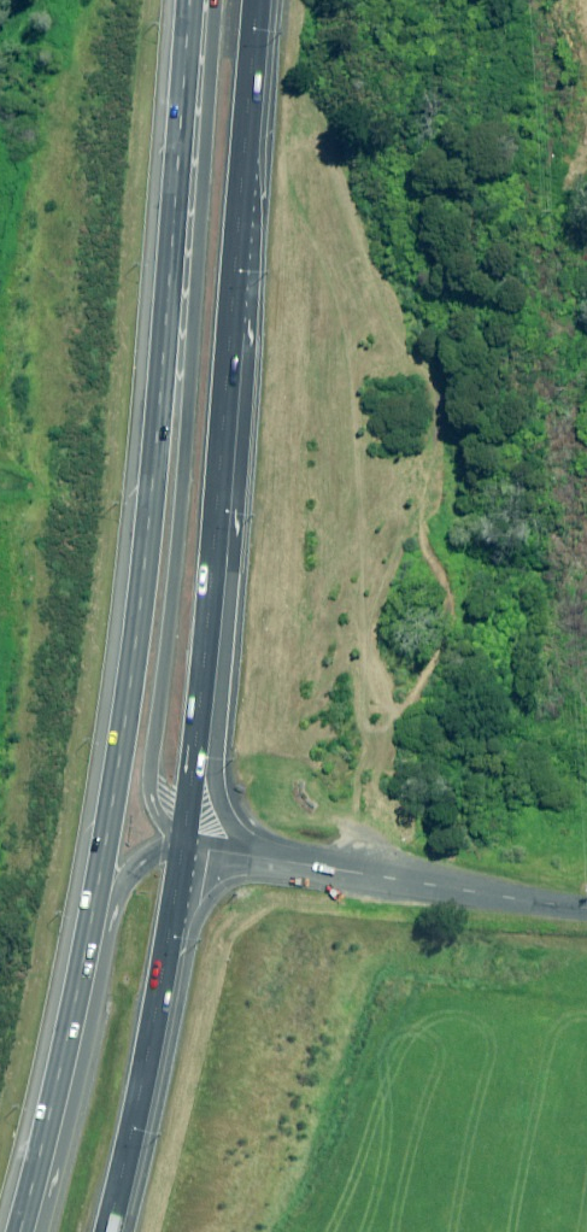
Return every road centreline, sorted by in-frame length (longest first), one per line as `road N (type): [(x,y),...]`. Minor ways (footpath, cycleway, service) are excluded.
road 1 (trunk): [(16,1231),(55,1100),(112,823),(133,669),(189,0)]
road 2 (trunk): [(184,842),(153,802),(149,781),(182,513),(216,0)]
road 3 (trunk): [(247,125),(251,270),(213,770),(239,830),(295,861)]
road 4 (trunk): [(247,125),(184,842)]
road 5 (trunk): [(43,1231),(116,900),(142,864),(184,842)]
road 6 (trunk): [(184,842),(99,1231)]
road 7 (unclassified): [(295,861),(586,907)]
road 8 (trunk): [(256,0),(247,125)]

